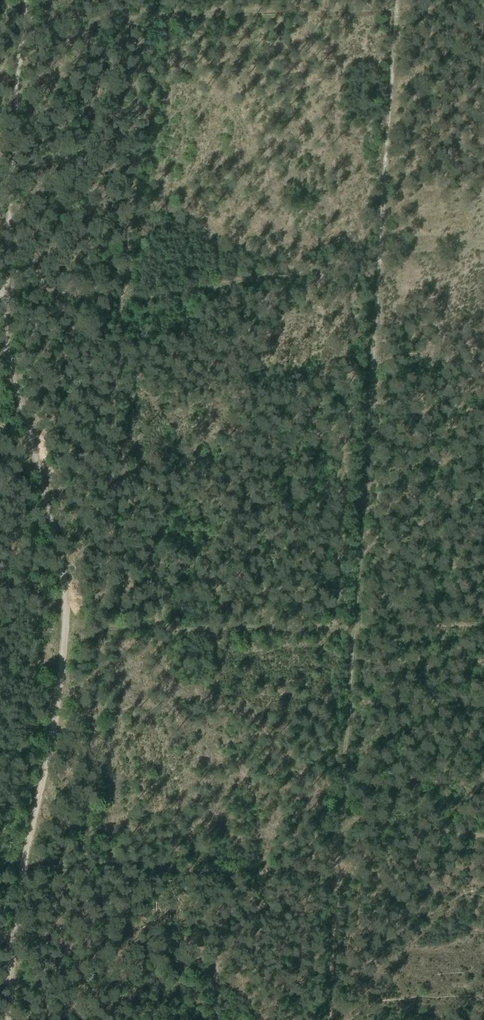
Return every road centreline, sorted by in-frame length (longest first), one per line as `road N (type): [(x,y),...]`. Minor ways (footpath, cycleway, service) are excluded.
road 1 (track): [(29,0),(4,146),(3,290),(66,629),(22,864),(9,1019)]
road 2 (track): [(326,1019),(360,631),(396,0)]
road 3 (track): [(89,863),(144,0)]
road 4 (track): [(483,834),(361,821),(267,869),(218,875),(89,863)]
road 5 (track): [(89,863),(76,1019)]

